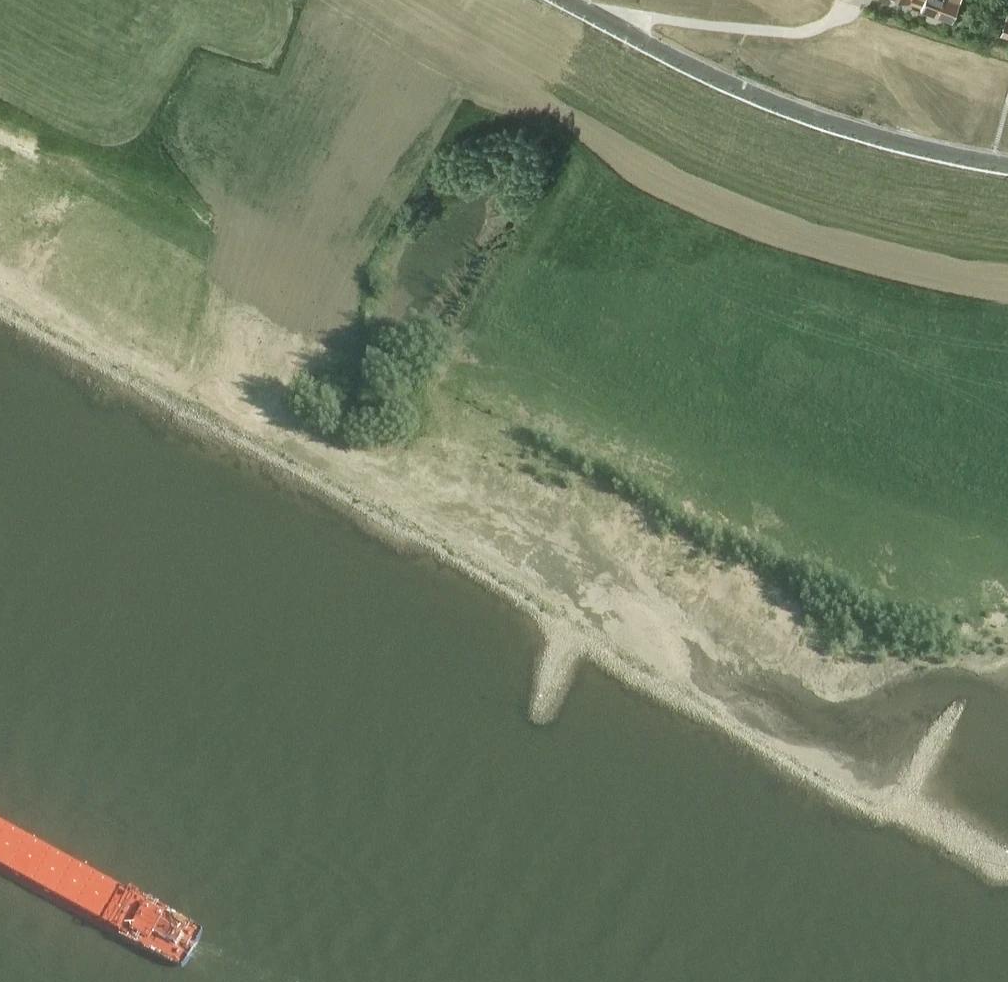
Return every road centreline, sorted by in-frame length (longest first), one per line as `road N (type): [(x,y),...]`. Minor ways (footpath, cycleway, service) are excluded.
road 1 (unclassified): [(565,0),(789,106),(877,137),(1007,165)]

